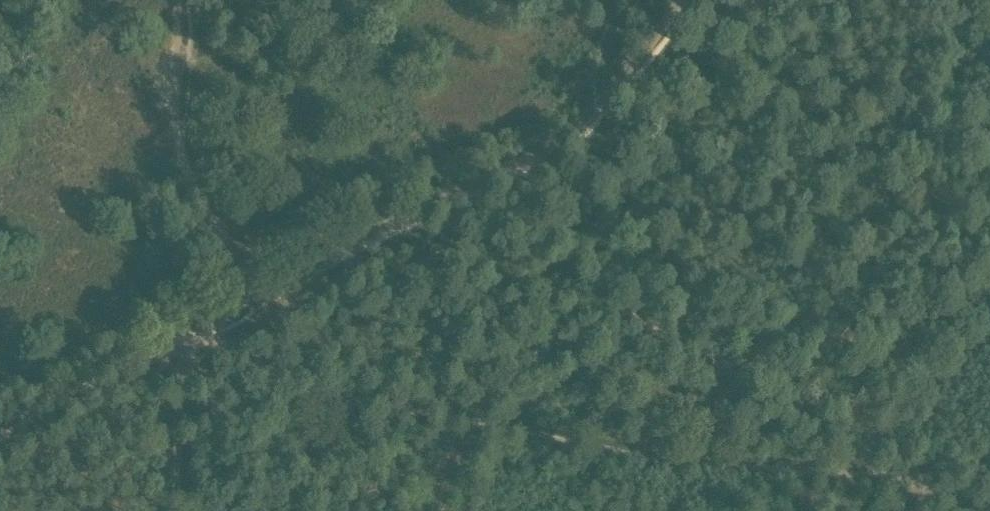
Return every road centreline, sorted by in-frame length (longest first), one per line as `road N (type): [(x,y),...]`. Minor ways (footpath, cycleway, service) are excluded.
road 1 (track): [(927,475),(794,489),(615,467),(390,414),(180,352),(170,338)]
road 2 (track): [(170,338),(219,321),(334,251),(575,125),(687,0)]
road 3 (track): [(0,416),(101,353),(170,338)]
road 4 (track): [(170,338),(172,510)]

